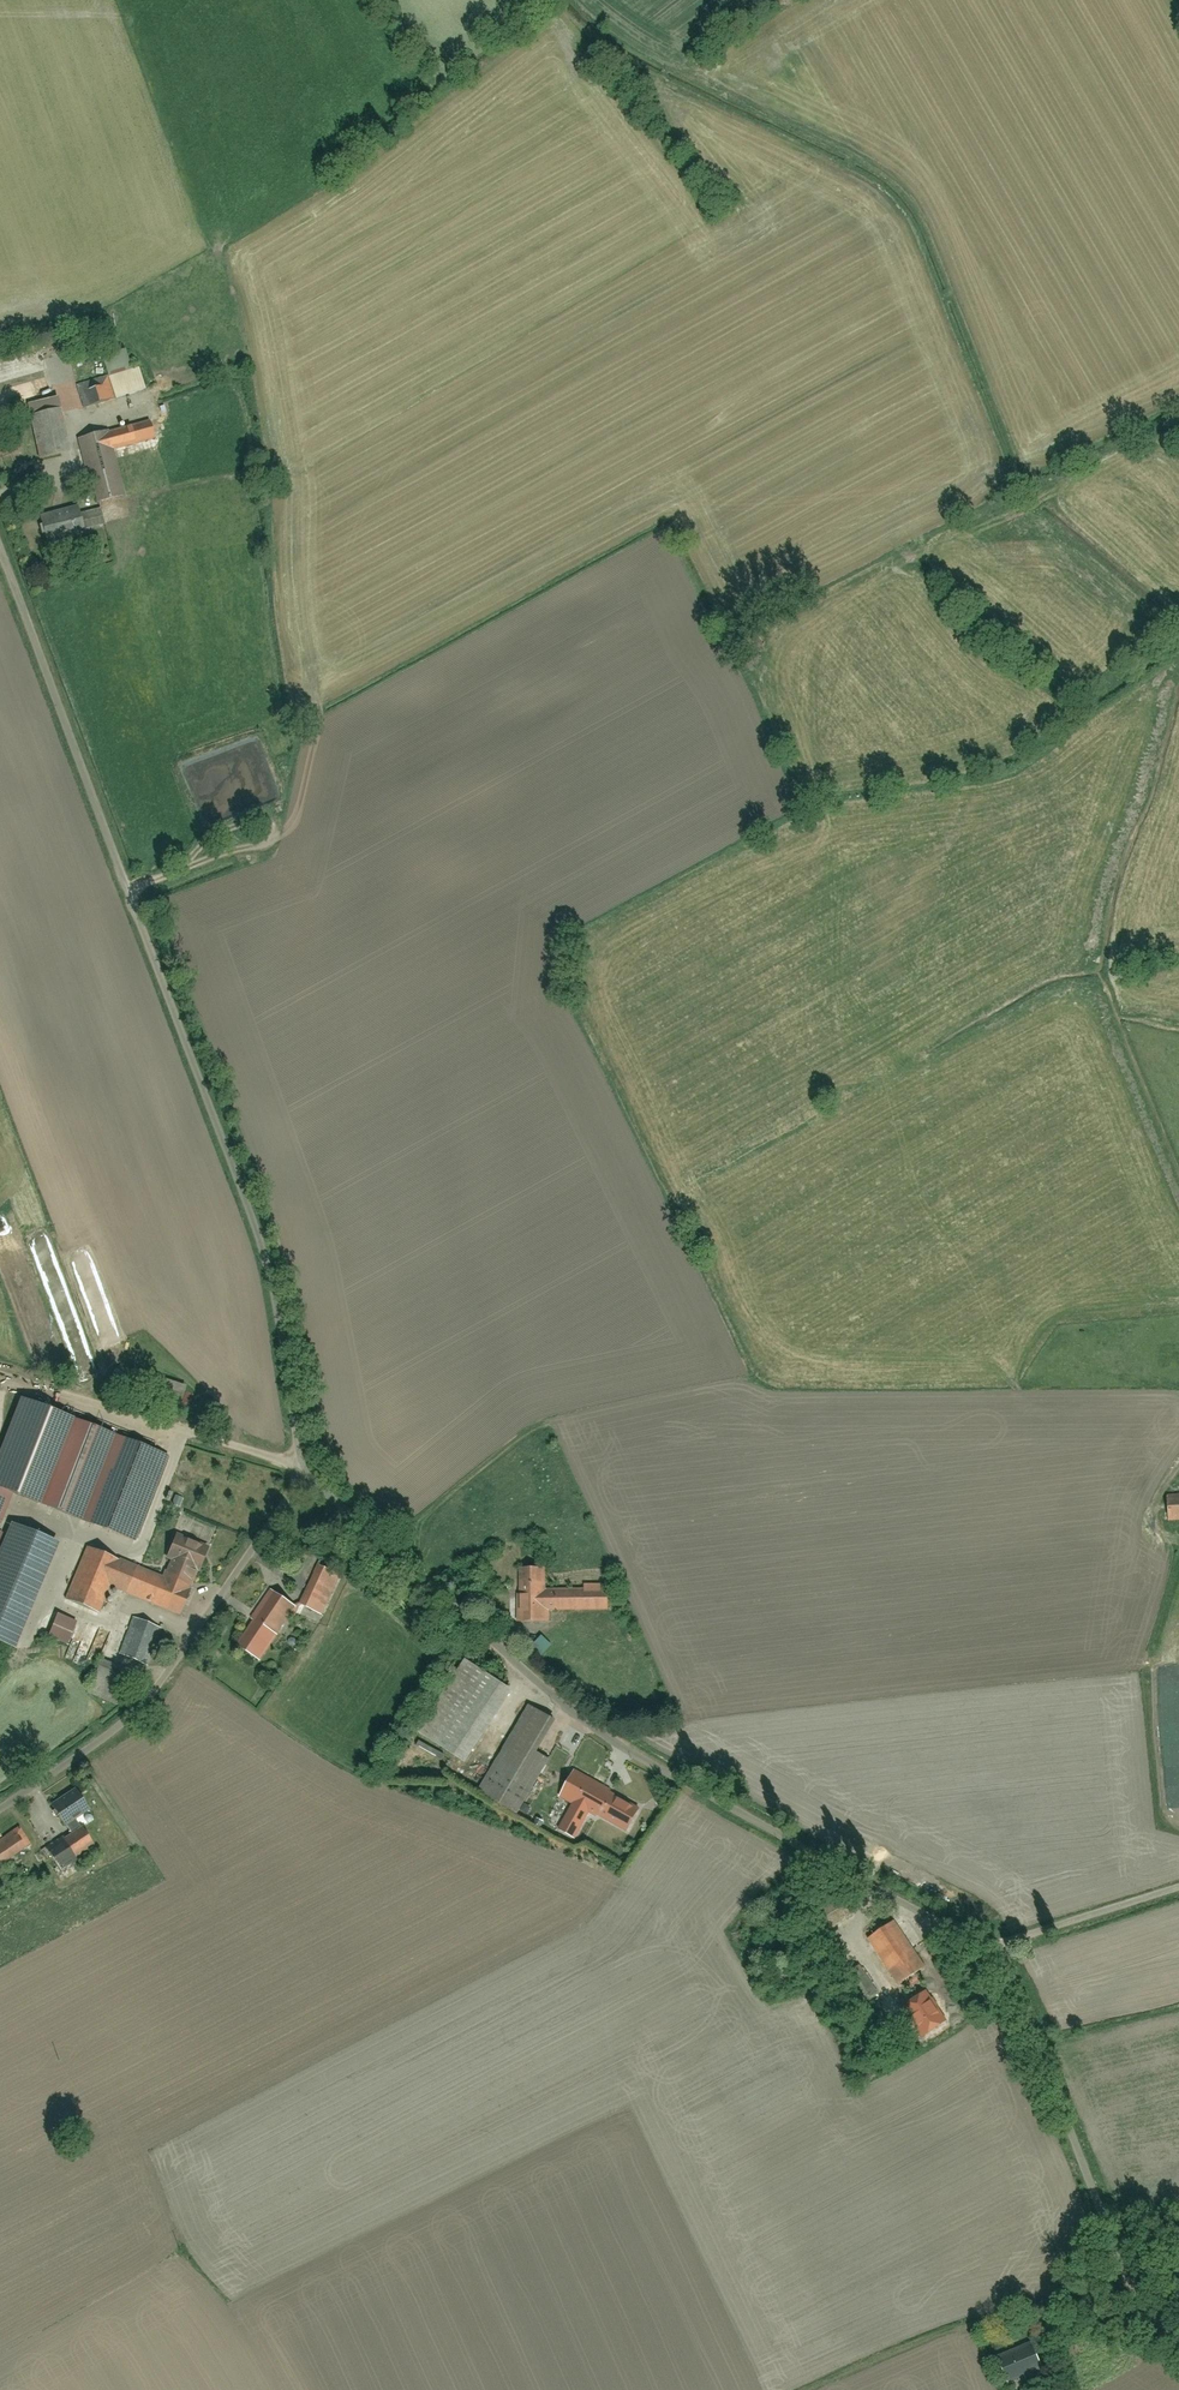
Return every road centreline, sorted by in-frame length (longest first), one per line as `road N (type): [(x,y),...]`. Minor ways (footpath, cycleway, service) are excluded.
road 1 (residential): [(307,1470),(260,1237),(0,538)]
road 2 (residential): [(307,1470),(639,1760),(1001,1950)]
road 3 (residential): [(0,1808),(139,1697),(307,1470)]
road 4 (residential): [(1001,1950),(1116,2264),(1178,2327)]
road 5 (residential): [(0,1378),(307,1470)]
road 6 (residential): [(1001,1950),(1026,1949),(1178,1889)]

